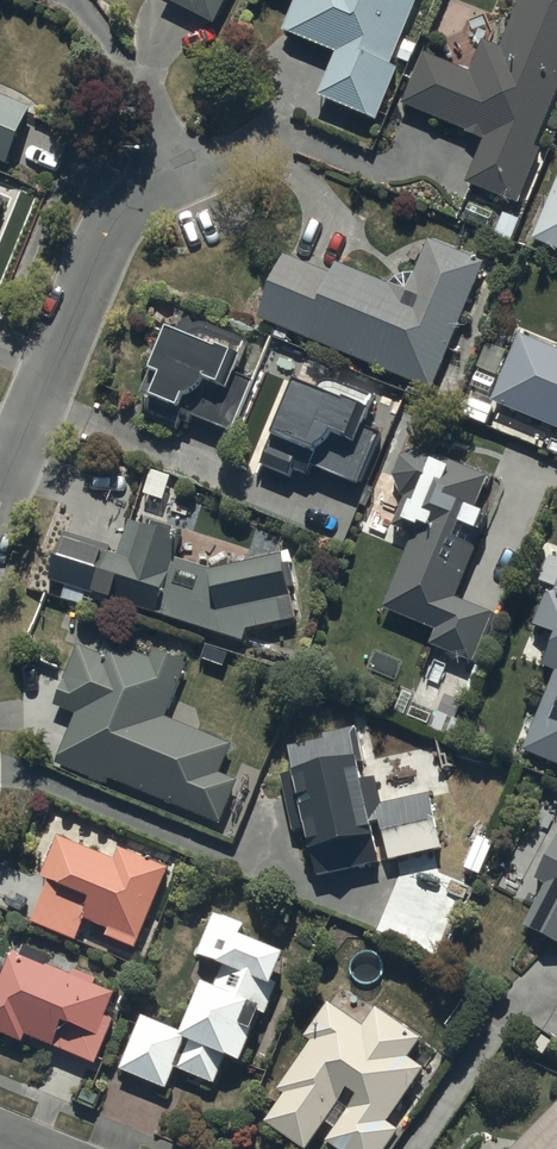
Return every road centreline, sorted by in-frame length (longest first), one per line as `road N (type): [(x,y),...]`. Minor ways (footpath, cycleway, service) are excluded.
road 1 (residential): [(0,492),(110,228),(167,177),(253,148)]

